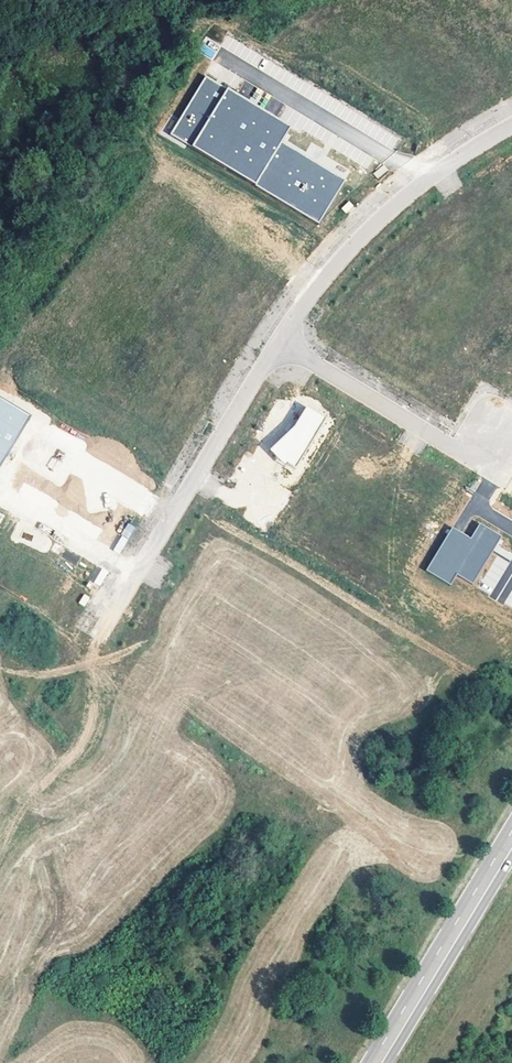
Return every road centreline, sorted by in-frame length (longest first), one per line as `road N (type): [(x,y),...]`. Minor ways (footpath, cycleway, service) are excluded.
road 1 (unclassified): [(280,344),(102,633)]
road 2 (unclassified): [(511,126),(389,209),(325,277),(280,344)]
road 3 (unclassified): [(280,344),(482,462),(504,427)]
road 4 (secondary): [(376,1062),(511,840)]

